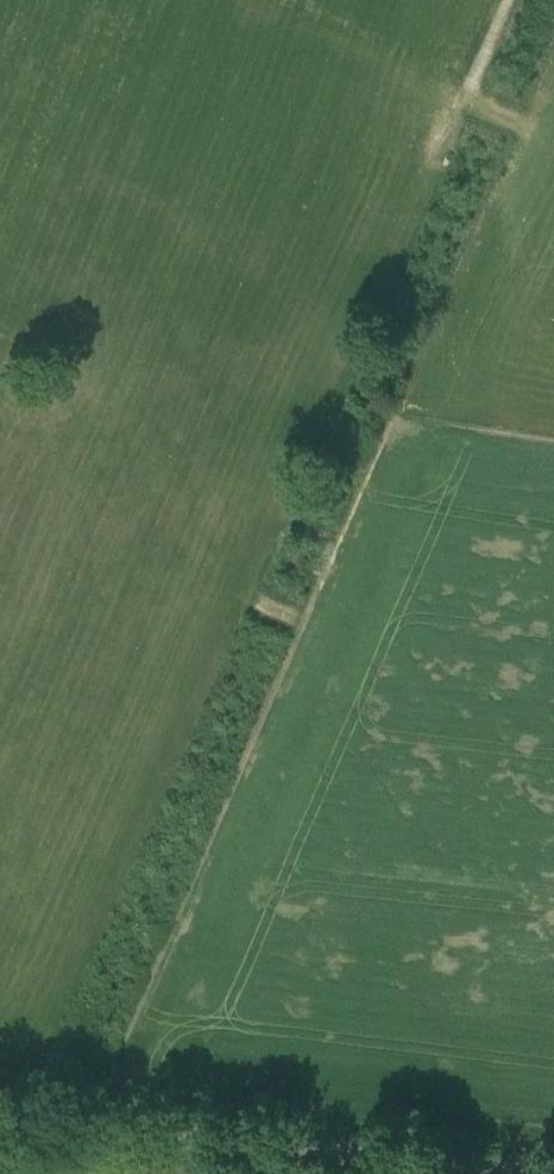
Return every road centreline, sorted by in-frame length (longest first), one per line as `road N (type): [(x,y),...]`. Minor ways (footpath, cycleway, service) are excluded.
road 1 (unclassified): [(515,1173),(0,1121)]

